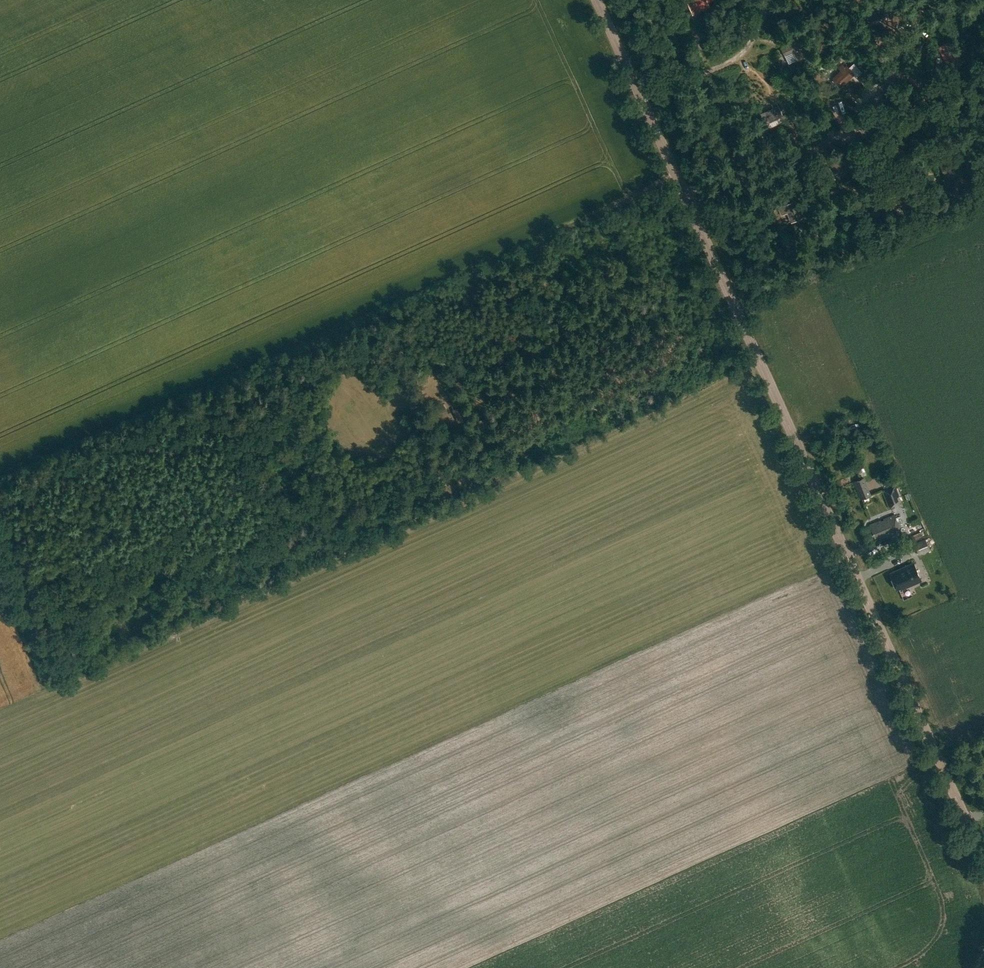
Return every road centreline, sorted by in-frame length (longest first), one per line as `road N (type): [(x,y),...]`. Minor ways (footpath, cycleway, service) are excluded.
road 1 (tertiary): [(983,862),(596,0)]

